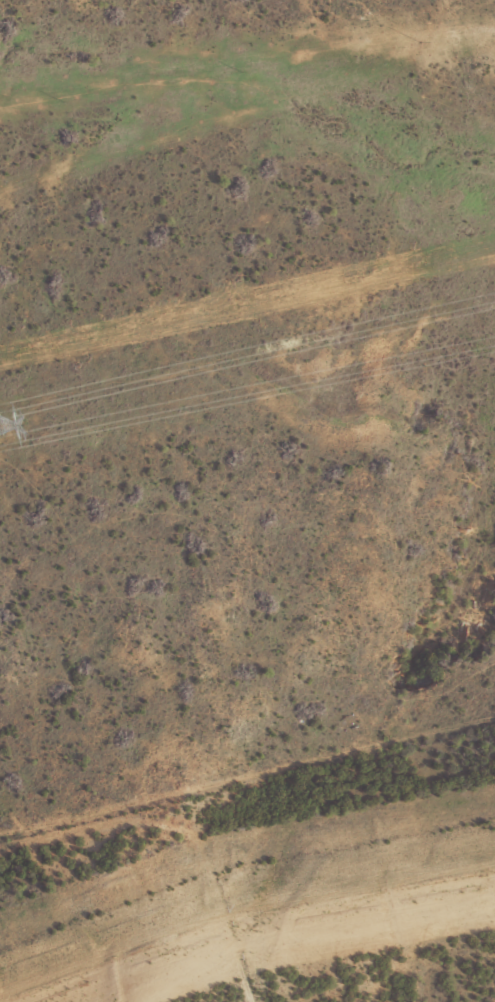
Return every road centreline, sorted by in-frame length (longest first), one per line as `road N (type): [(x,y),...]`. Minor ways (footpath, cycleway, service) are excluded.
road 1 (residential): [(263,1001),(256,976),(196,890),(140,844),(0,827)]

